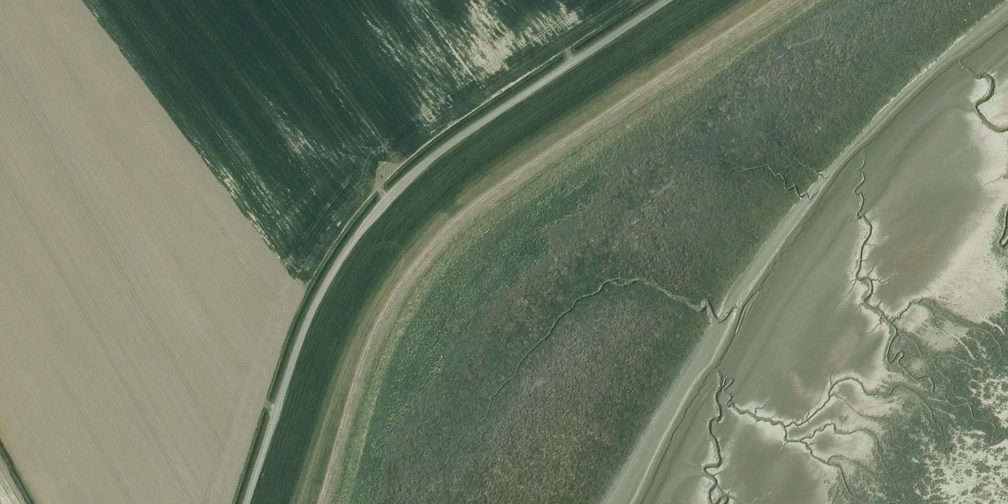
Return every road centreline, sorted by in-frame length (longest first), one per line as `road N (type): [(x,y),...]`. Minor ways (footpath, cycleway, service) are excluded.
road 1 (track): [(785,0),(480,202),(430,246),(377,328),(320,503)]
road 2 (unclassified): [(246,503),(308,319),(376,210),(466,135),(670,0)]

